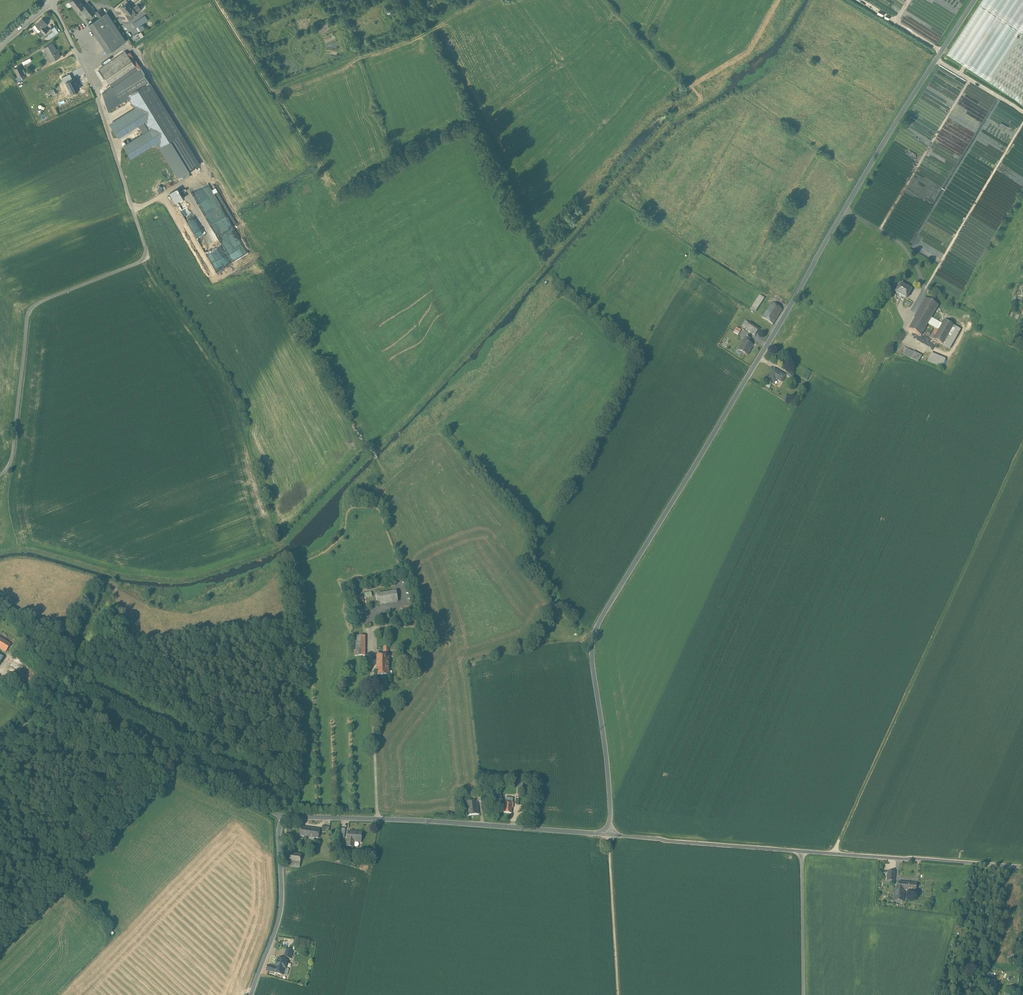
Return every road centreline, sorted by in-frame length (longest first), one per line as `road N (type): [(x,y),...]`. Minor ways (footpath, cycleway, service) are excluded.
road 1 (unclassified): [(977,0),(599,624),(594,658),(609,831)]
road 2 (unclassified): [(53,2),(97,94),(146,253),(138,265),(30,313),(15,459),(0,477)]
road 3 (track): [(1022,442),(834,852)]
road 4 (unclassified): [(609,831),(278,815)]
road 5 (unclassified): [(278,815),(60,709),(29,717),(0,745)]
road 6 (residential): [(1022,866),(802,850)]
road 7 (residential): [(802,850),(609,831)]
road 8 (unclassified): [(278,815),(282,903),(249,994)]
road 9 (track): [(609,831),(618,994)]
road 10 (residential): [(801,994),(802,850)]

